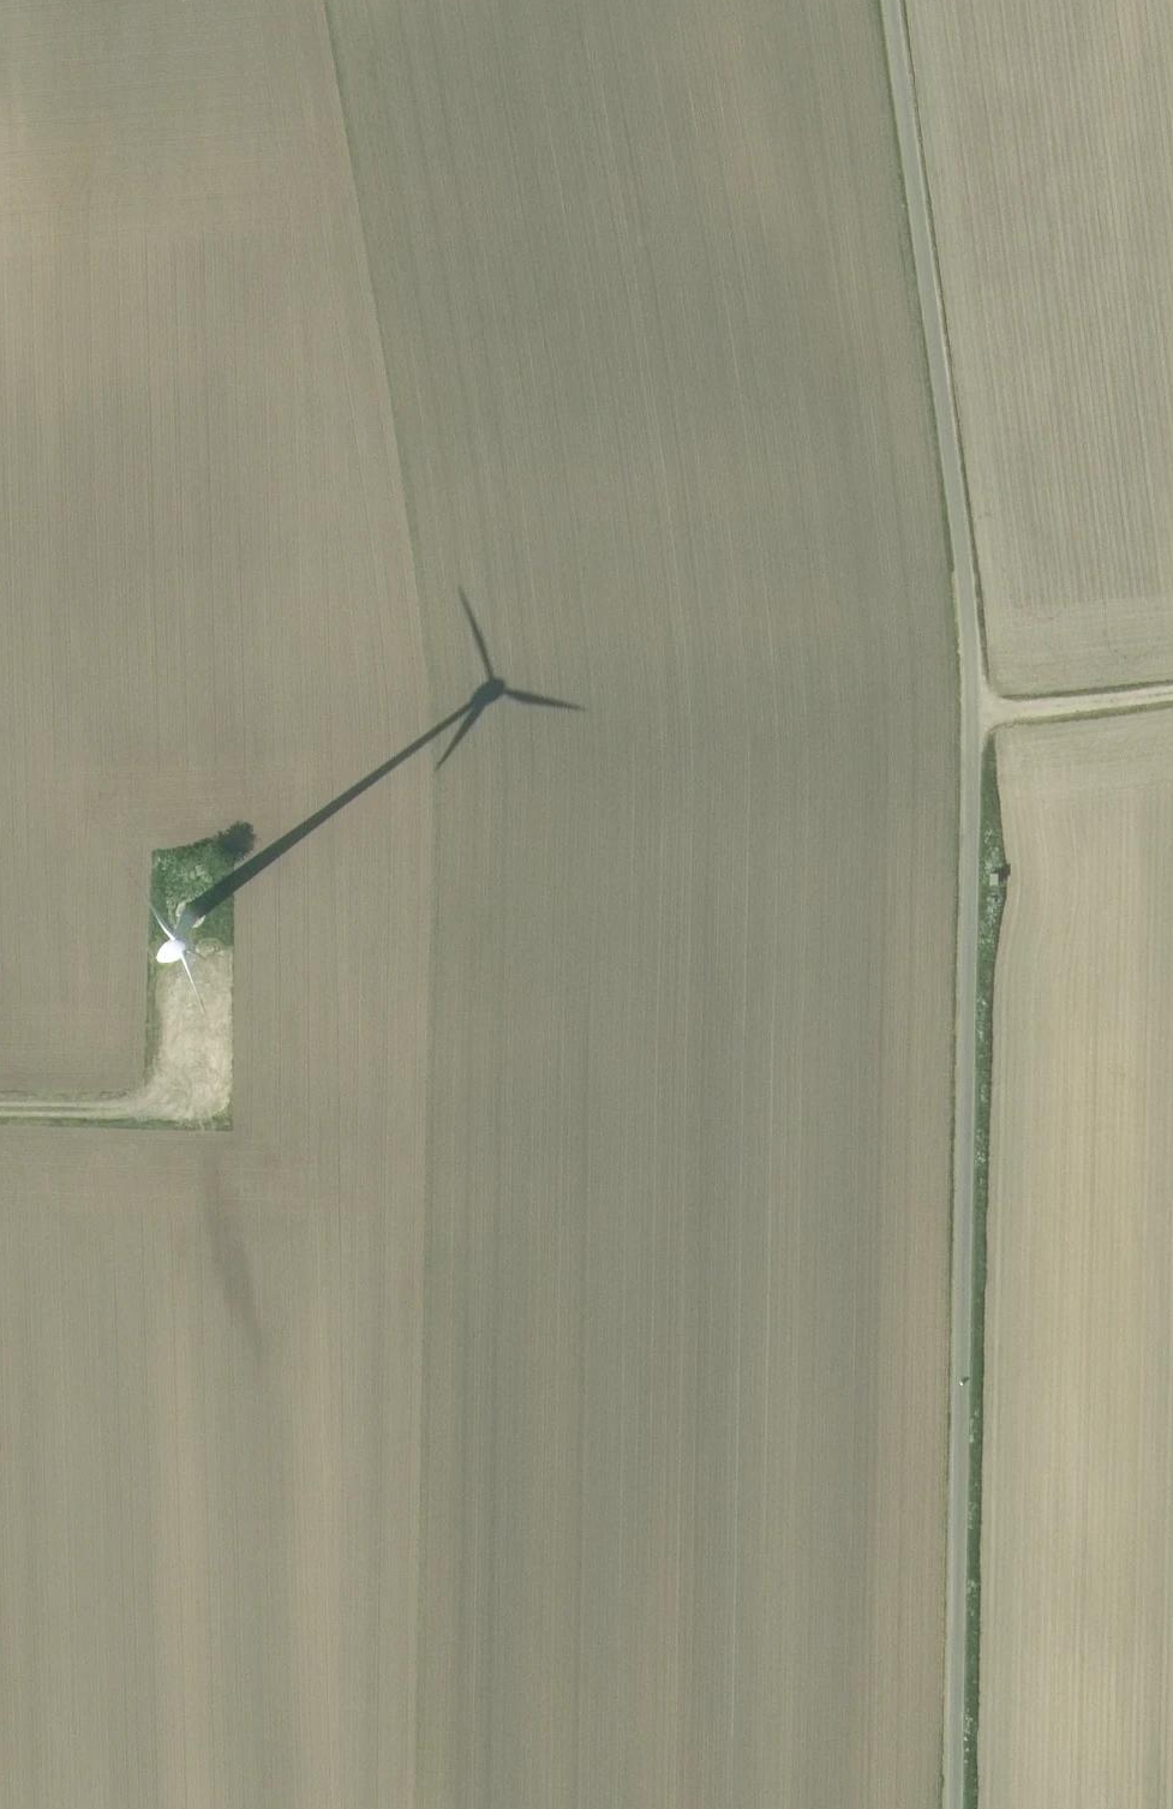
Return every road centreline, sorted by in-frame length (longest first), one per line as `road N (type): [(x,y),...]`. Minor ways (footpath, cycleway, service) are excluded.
road 1 (unclassified): [(967,1808),(980,1479),(978,564),(898,0)]
road 2 (track): [(0,1086),(126,1083),(185,1057),(191,903)]
road 3 (track): [(978,672),(1172,661)]

